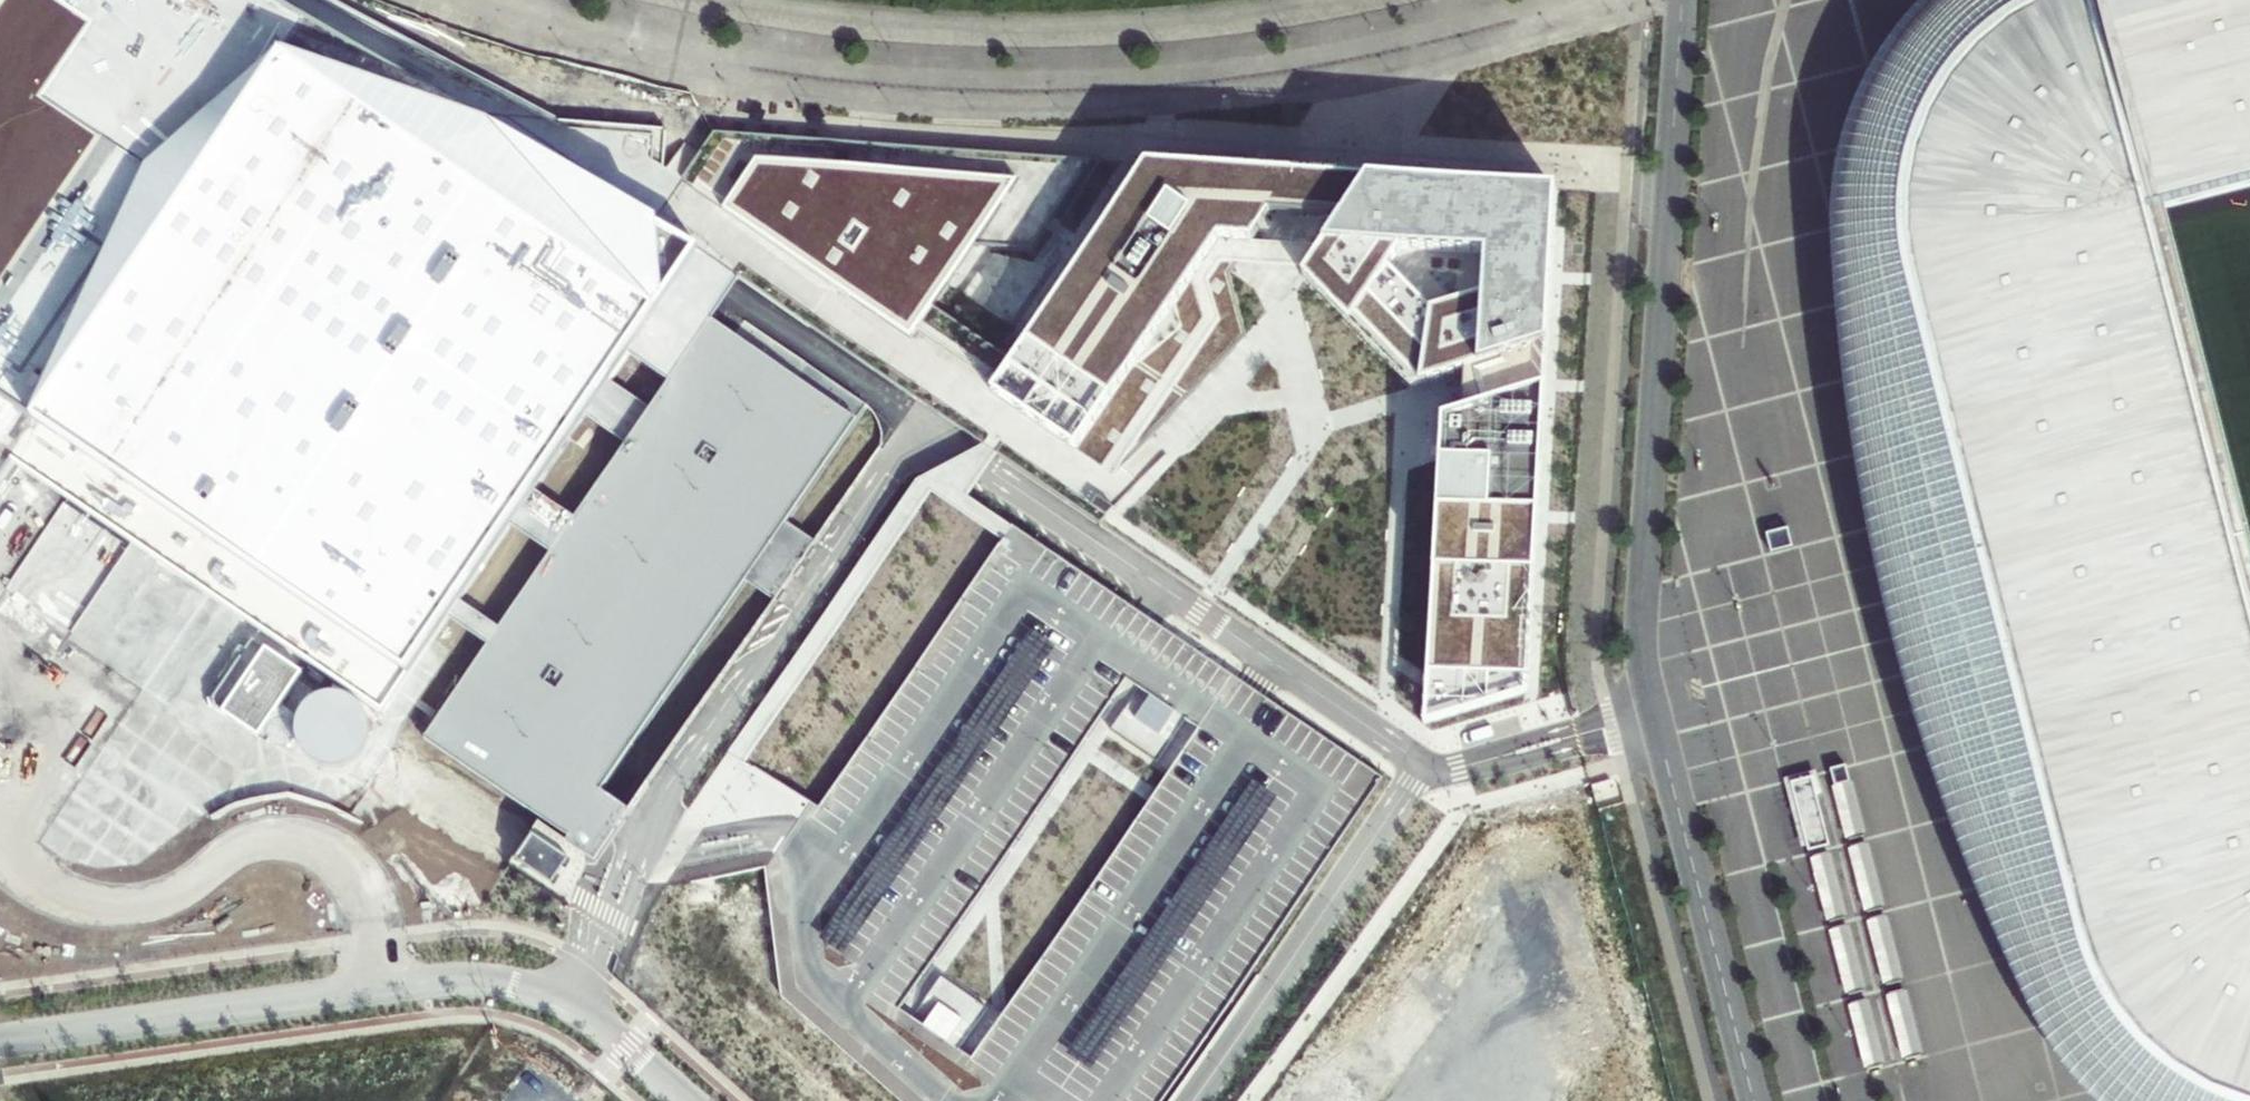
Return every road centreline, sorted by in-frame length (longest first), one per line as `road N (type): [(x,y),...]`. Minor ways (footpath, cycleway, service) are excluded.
road 1 (unclassified): [(1682,0),(1642,654),(1755,1100)]
road 2 (unclassified): [(0,1038),(491,982),(569,1003),(689,1100)]

